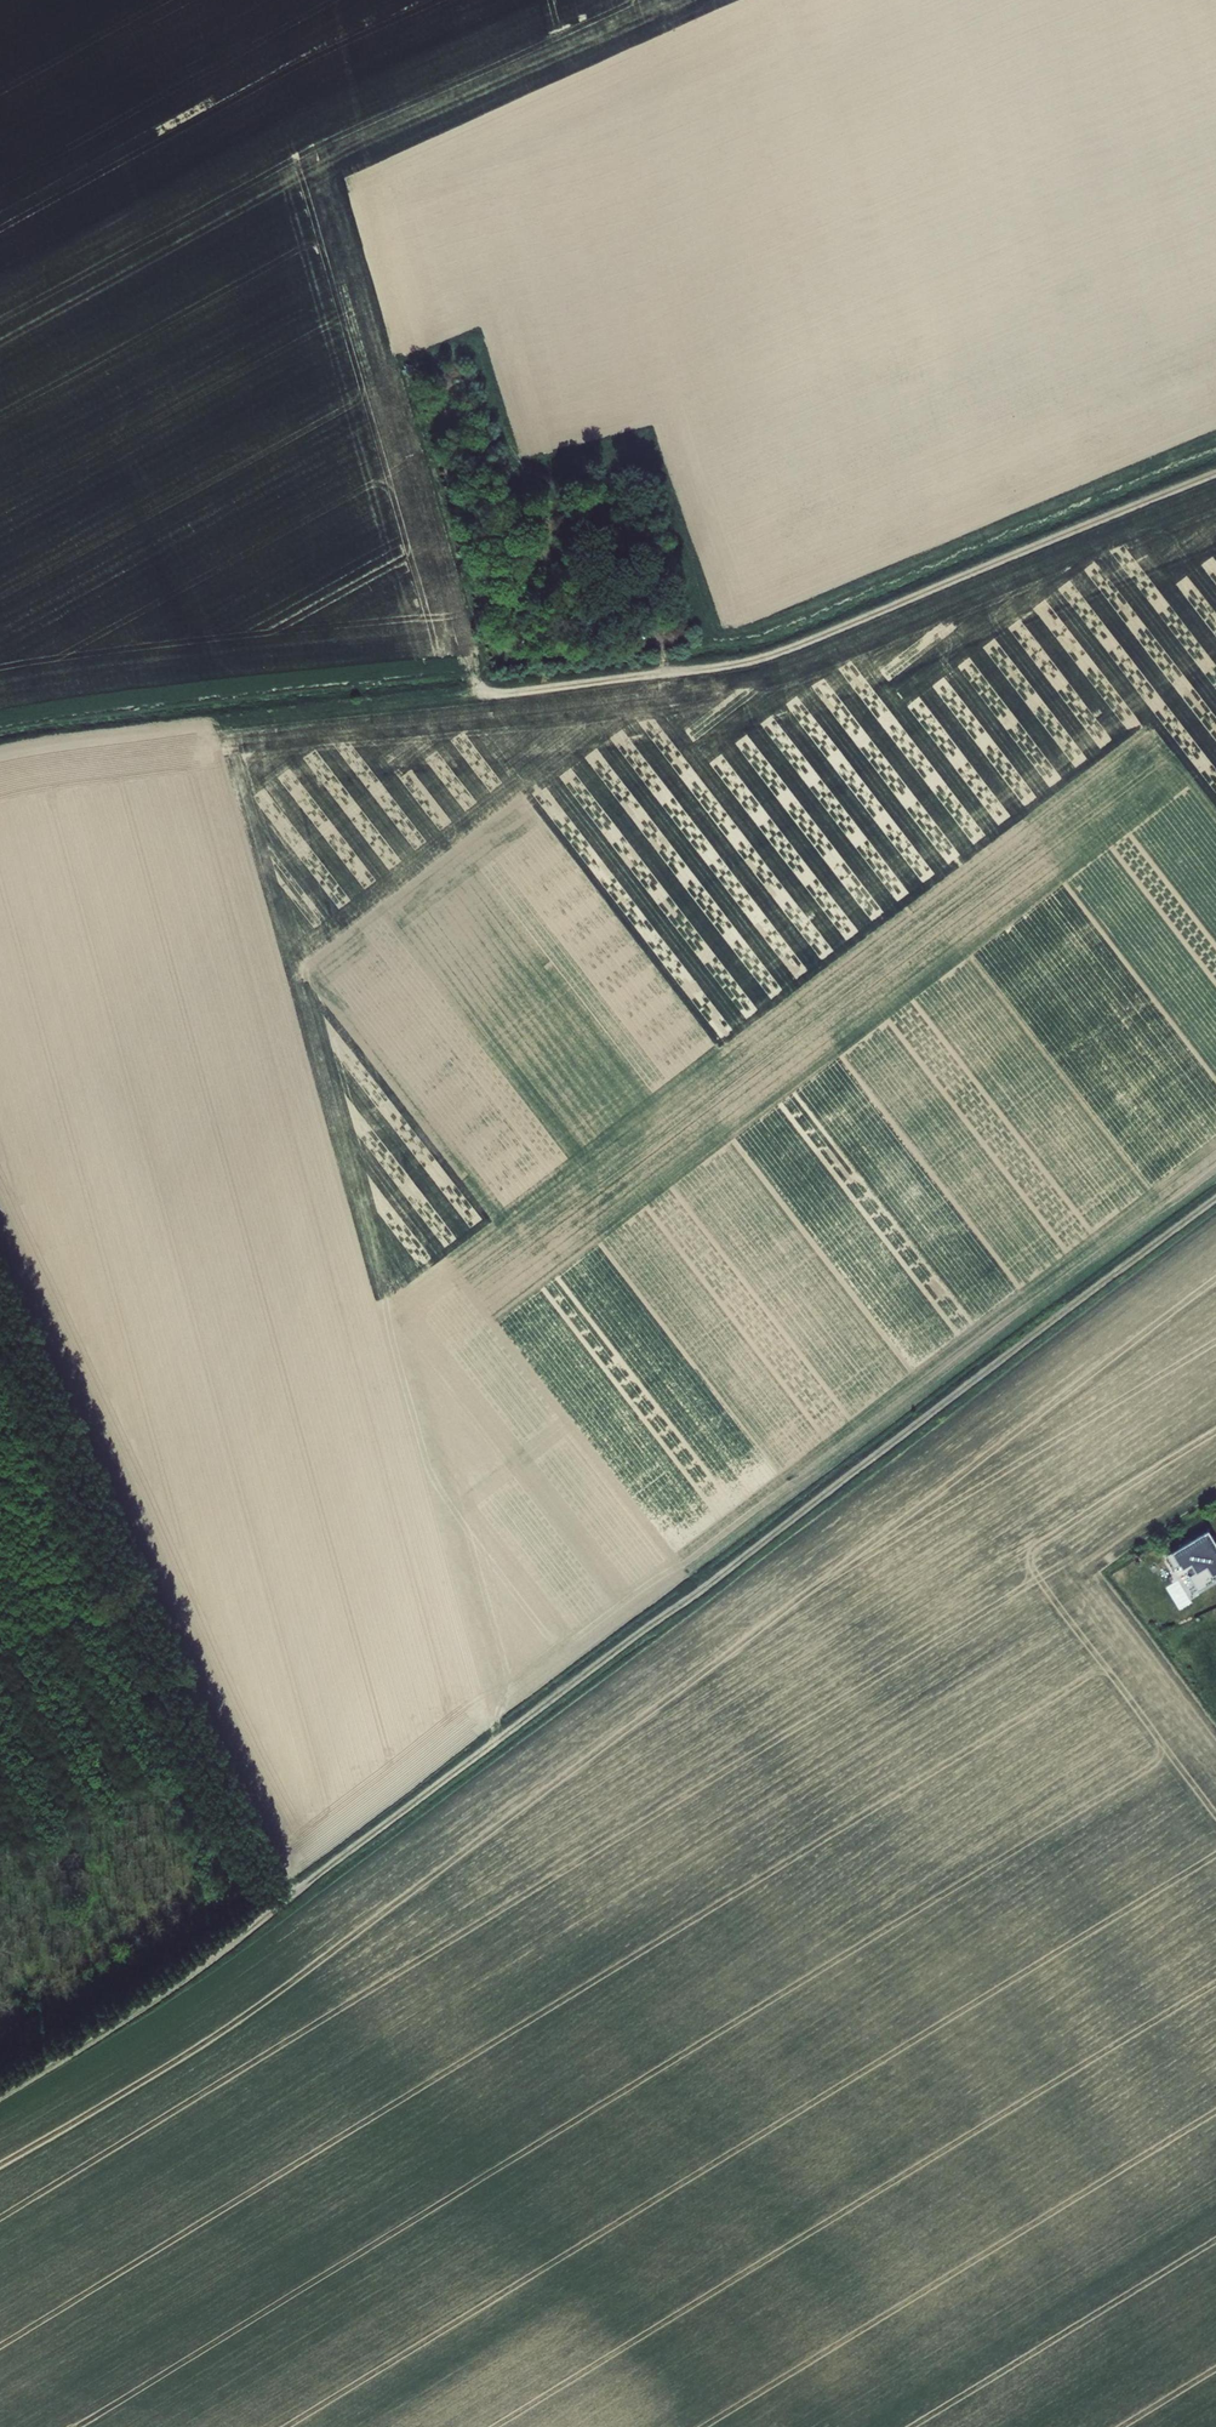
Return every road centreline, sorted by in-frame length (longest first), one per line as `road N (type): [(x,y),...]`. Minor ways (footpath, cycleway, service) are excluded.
road 1 (track): [(0,2096),(92,2043),(293,1898),(1215,1199)]
road 2 (track): [(1215,475),(739,667),(489,684)]
road 3 (track): [(0,1299),(293,1898)]

